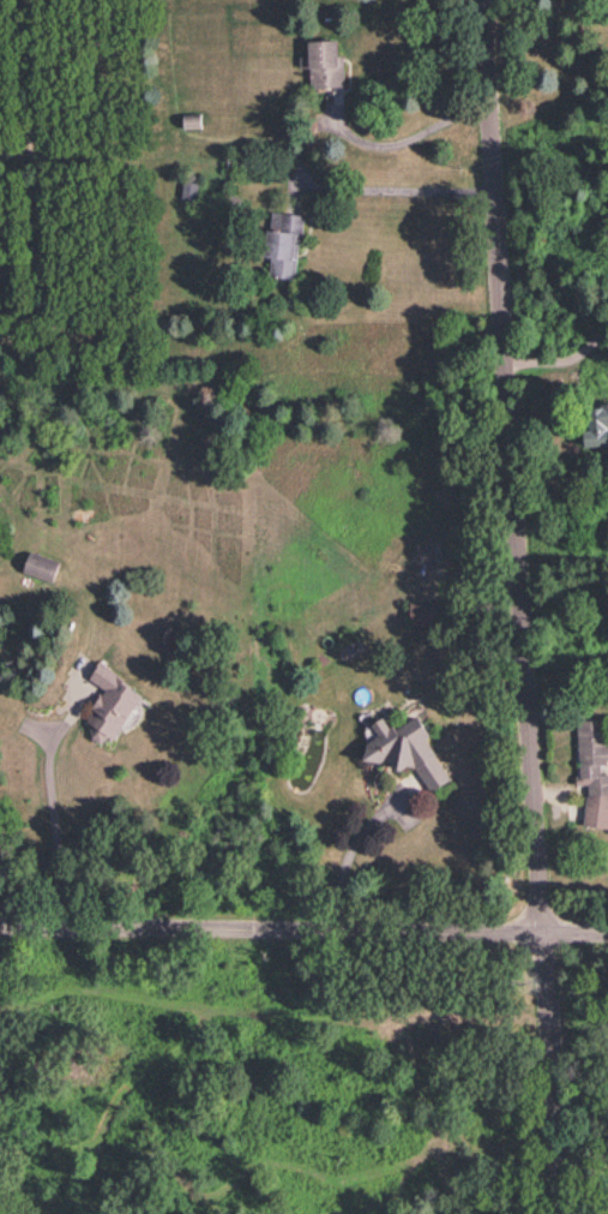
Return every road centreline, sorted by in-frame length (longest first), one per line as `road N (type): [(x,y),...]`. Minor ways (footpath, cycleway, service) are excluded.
road 1 (residential): [(569,1213),(486,0)]
road 2 (residential): [(0,919),(607,929)]

